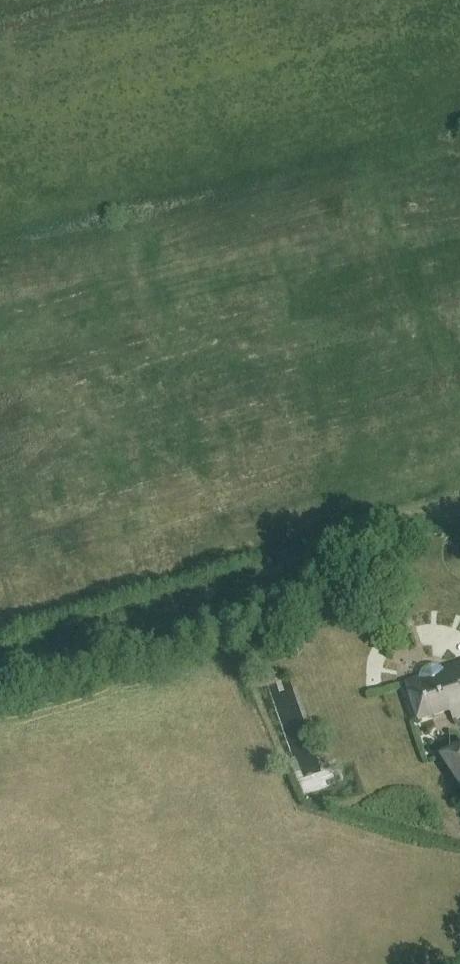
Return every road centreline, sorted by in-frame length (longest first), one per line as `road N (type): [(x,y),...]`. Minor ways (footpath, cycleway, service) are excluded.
road 1 (track): [(459,499),(369,515),(263,596),(0,675)]

